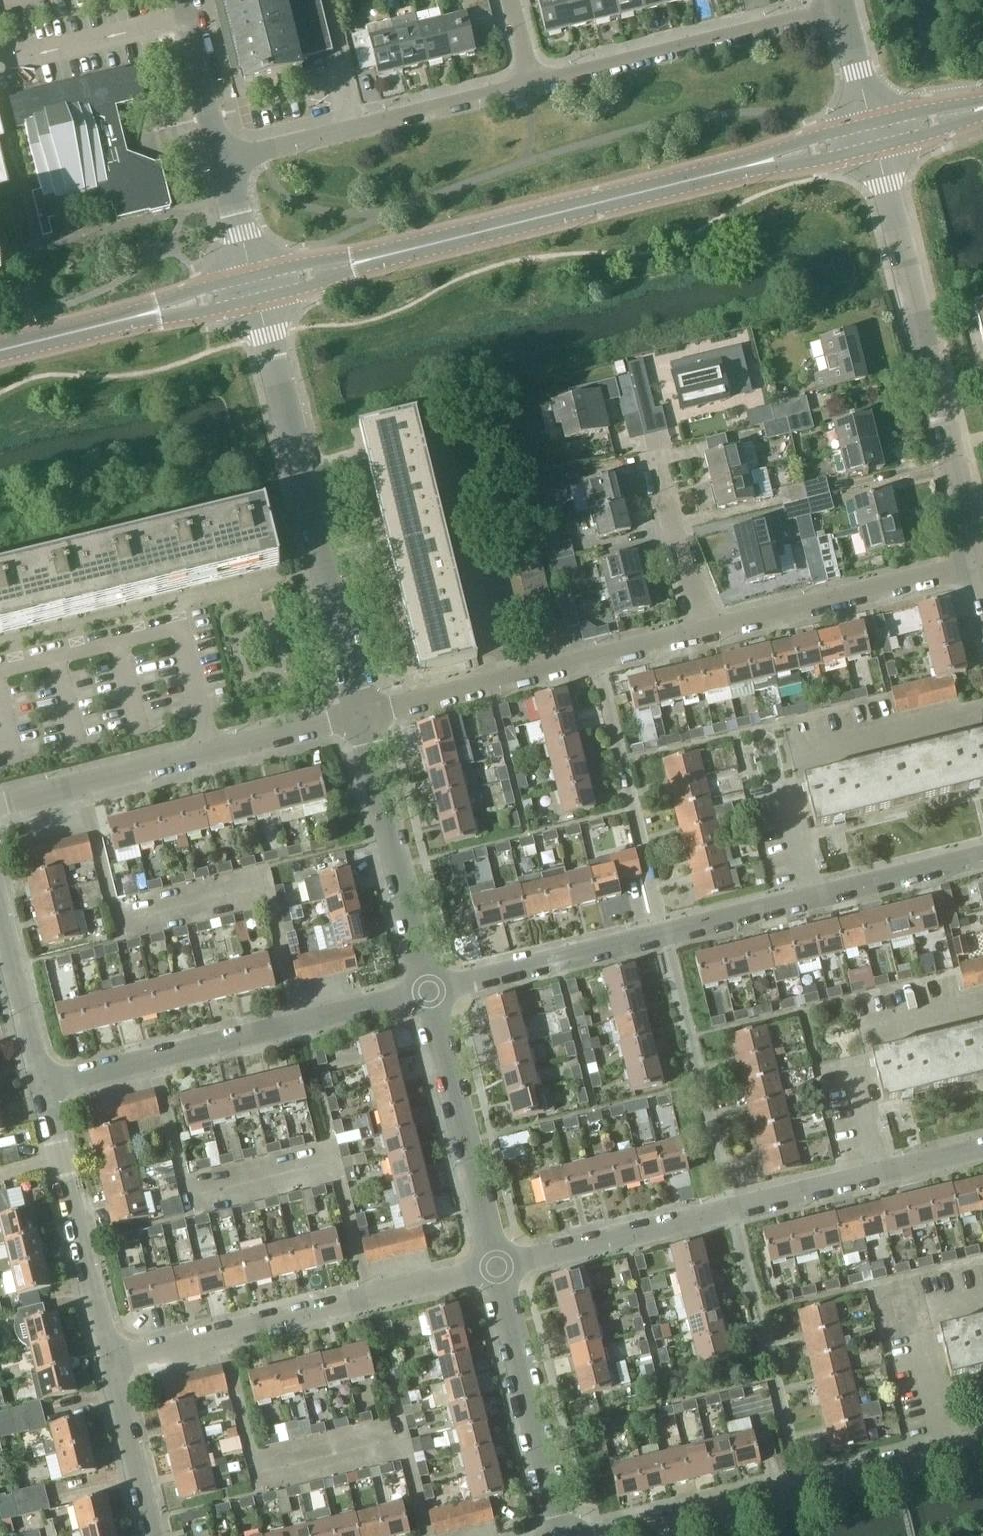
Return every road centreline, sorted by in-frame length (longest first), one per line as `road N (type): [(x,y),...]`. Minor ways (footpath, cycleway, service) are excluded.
road 1 (residential): [(430,990),(982,855)]
road 2 (residential): [(497,1267),(982,1147)]
road 3 (unclassified): [(362,716),(259,300)]
road 4 (residential): [(592,1535),(982,1441)]
road 5 (residential): [(43,1086),(430,990)]
road 6 (residential): [(111,1360),(497,1267)]
road 7 (unclassified): [(886,184),(978,565)]
road 8 (residential): [(0,804),(362,716)]
road 9 (tertiary): [(379,257),(740,168)]
road 10 (residential): [(362,716),(707,630)]
road 11 (residential): [(531,82),(842,5)]
road 12 (residential): [(222,158),(531,82)]
road 13 (unclassified): [(497,1267),(430,990)]
road 14 (residential): [(111,1360),(43,1086)]
road 15 (unclassified): [(430,990),(362,716)]
road 16 (residential): [(707,630),(978,565)]
road 17 (unclassified): [(563,1535),(497,1267)]
road 18 (residential): [(707,630),(651,454)]
road 19 (residential): [(43,1086),(0,909)]
road 20 (residential): [(154,1535),(111,1360)]
road 21 (tertiary): [(872,123),(740,168)]
road 22 (tertiary): [(740,168),(877,145)]
road 23 (tertiary): [(0,350),(131,317)]
road 24 (tertiary): [(131,317),(163,319),(259,300)]
road 25 (tertiary): [(252,273),(160,300),(131,317)]
road 26 (tertiary): [(379,257),(306,259),(252,273)]
road 27 (tertiary): [(259,300),(379,257)]
road 28 (unclassified): [(872,123),(842,5)]

